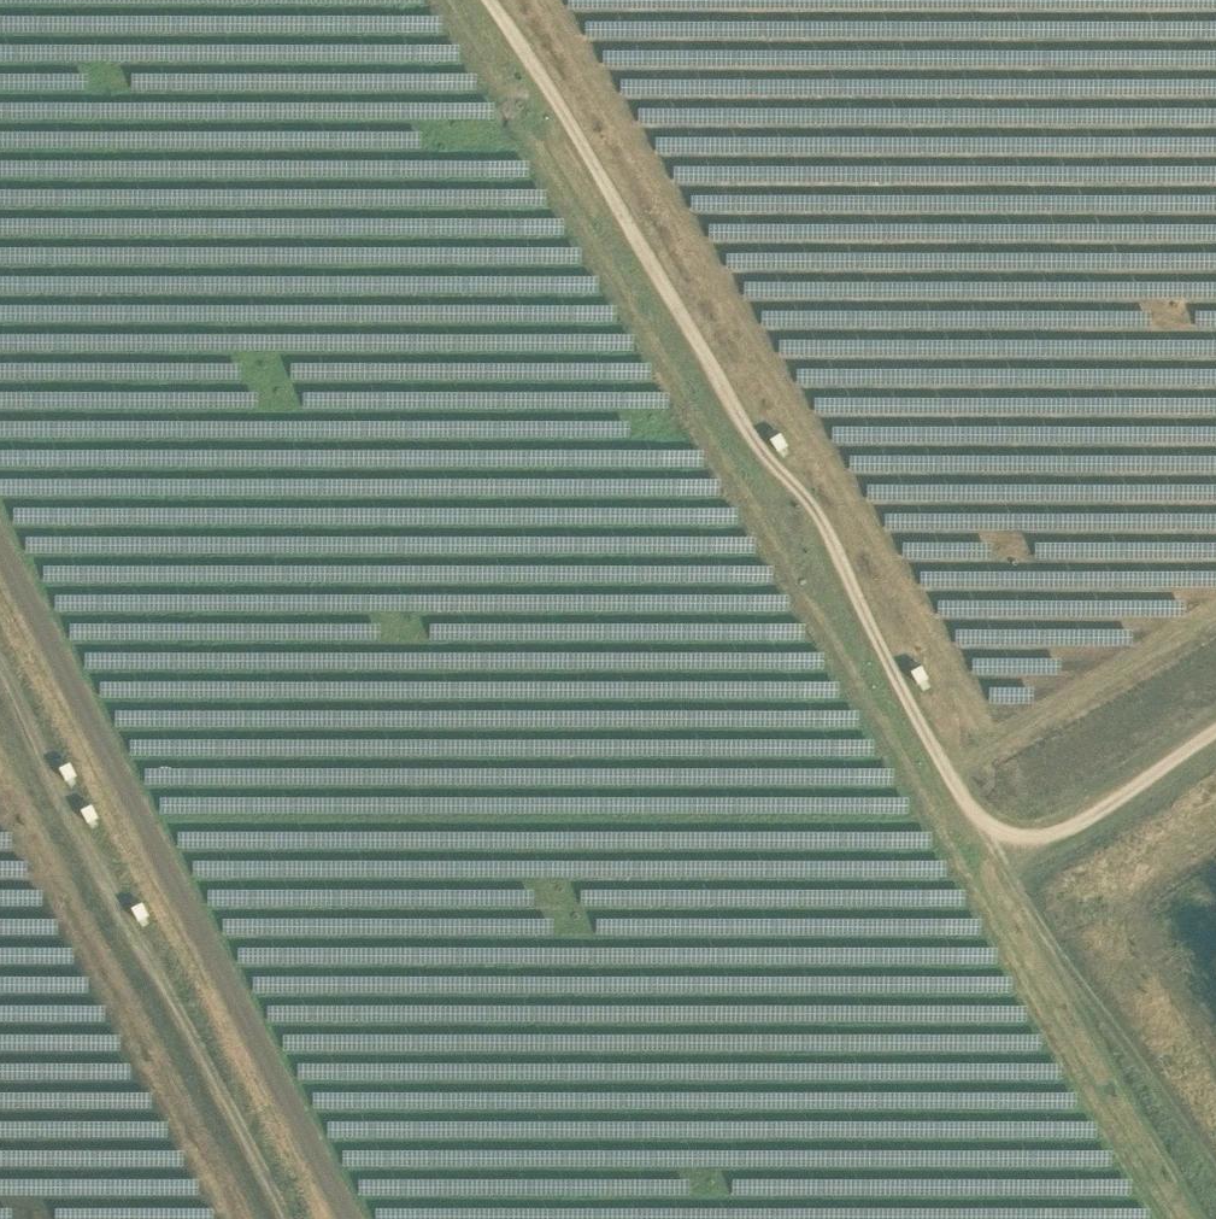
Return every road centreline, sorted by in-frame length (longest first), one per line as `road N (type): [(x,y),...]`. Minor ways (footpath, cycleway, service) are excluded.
road 1 (track): [(1215,727),(1058,842),(1006,869),(863,631),(836,578),(823,522),(766,463),(489,0)]

